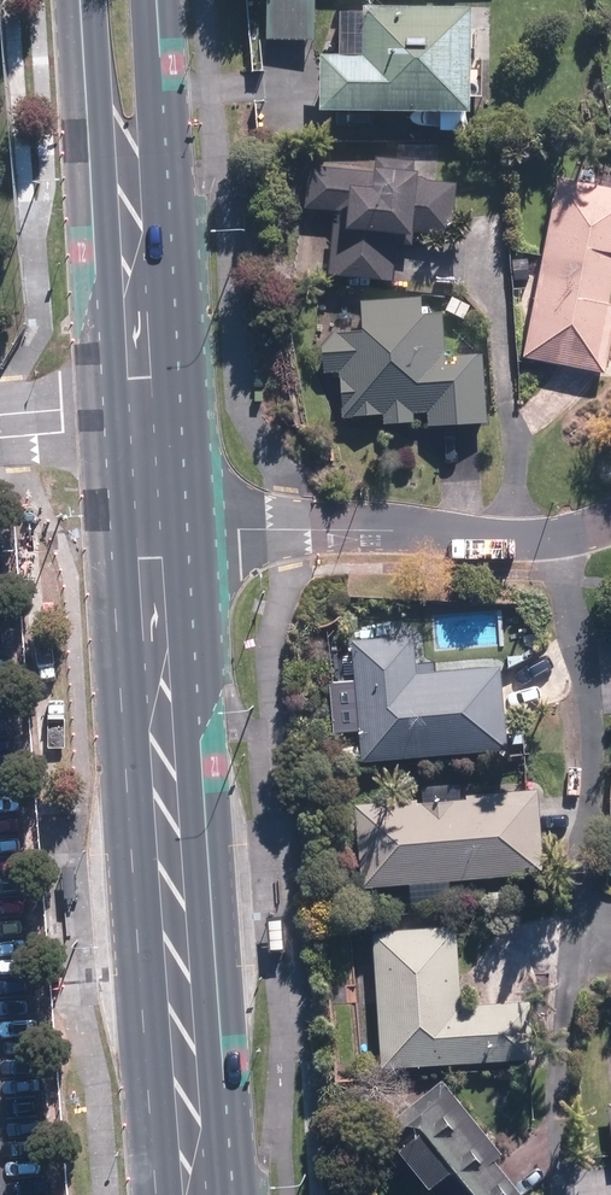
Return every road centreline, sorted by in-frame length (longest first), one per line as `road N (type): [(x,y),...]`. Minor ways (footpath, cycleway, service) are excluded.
road 1 (primary): [(190,529),(235,1194)]
road 2 (primary): [(156,1194),(110,533)]
road 3 (primary): [(110,533),(80,0)]
road 4 (primary): [(161,0),(190,529)]
road 5 (residential): [(190,529),(522,538),(610,527)]

